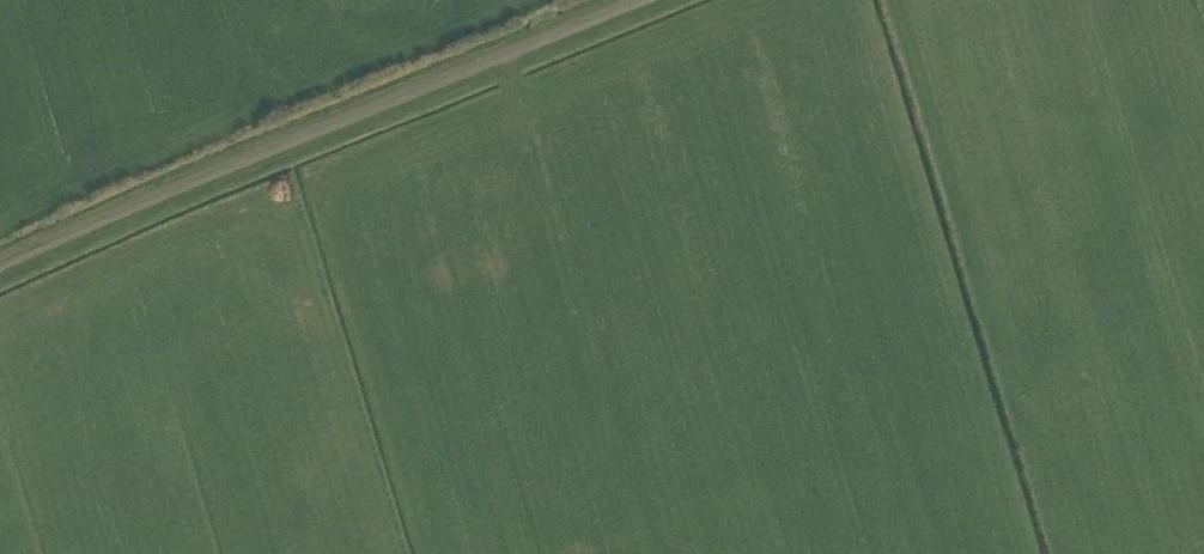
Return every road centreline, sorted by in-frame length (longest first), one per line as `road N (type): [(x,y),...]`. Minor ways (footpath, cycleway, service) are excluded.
road 1 (unclassified): [(0,275),(656,0)]

